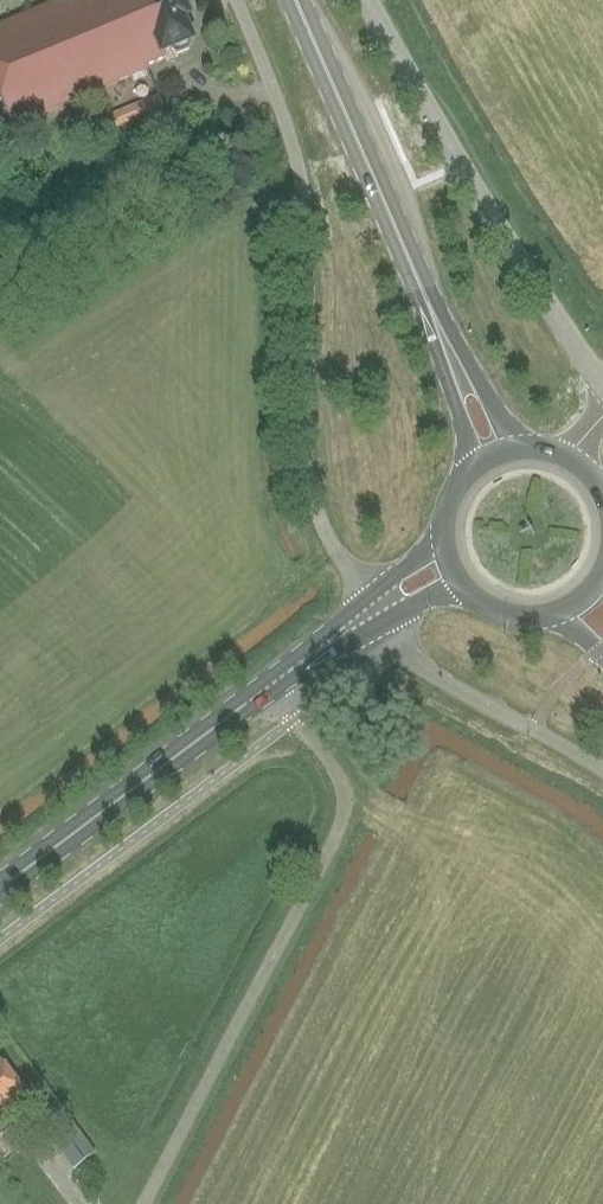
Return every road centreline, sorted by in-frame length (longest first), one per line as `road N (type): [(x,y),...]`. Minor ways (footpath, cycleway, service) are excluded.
road 1 (unclassified): [(371,600),(325,531),(310,488),(306,208),(294,146),(237,0)]
road 2 (unclassified): [(143,1203),(341,822),(338,776),(271,686)]
road 3 (unclassified): [(602,387),(460,166),(368,0)]
road 4 (primary): [(437,321),(296,0)]
road 5 (primary): [(0,889),(271,686)]
road 6 (unclassified): [(602,770),(442,680),(386,622)]
road 7 (primary): [(531,448),(505,425),(437,321)]
road 8 (primary): [(437,321),(434,342),(464,429),(469,472)]

